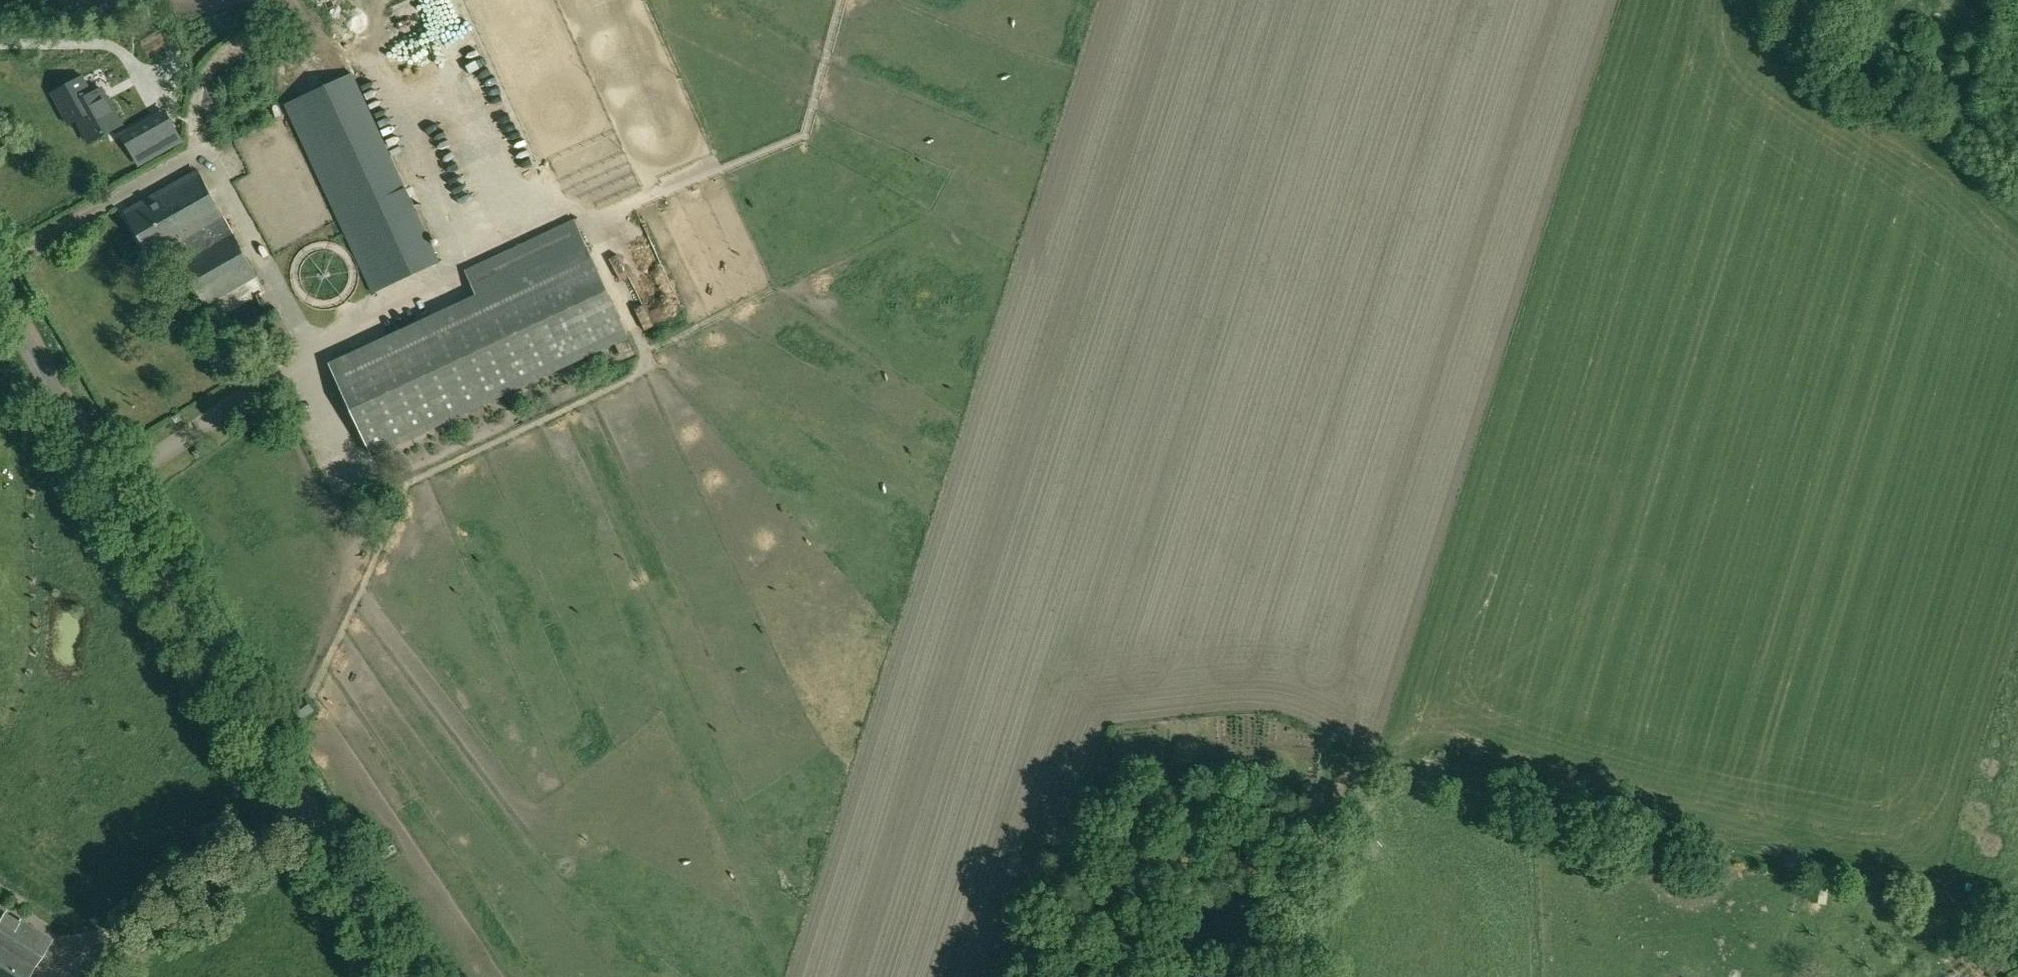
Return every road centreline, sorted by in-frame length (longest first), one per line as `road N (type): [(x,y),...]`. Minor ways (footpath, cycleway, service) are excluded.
road 1 (tertiary): [(409,976),(0,286)]
road 2 (track): [(1307,976),(1354,766),(1366,760),(1487,782),(1757,863),(1820,866)]

